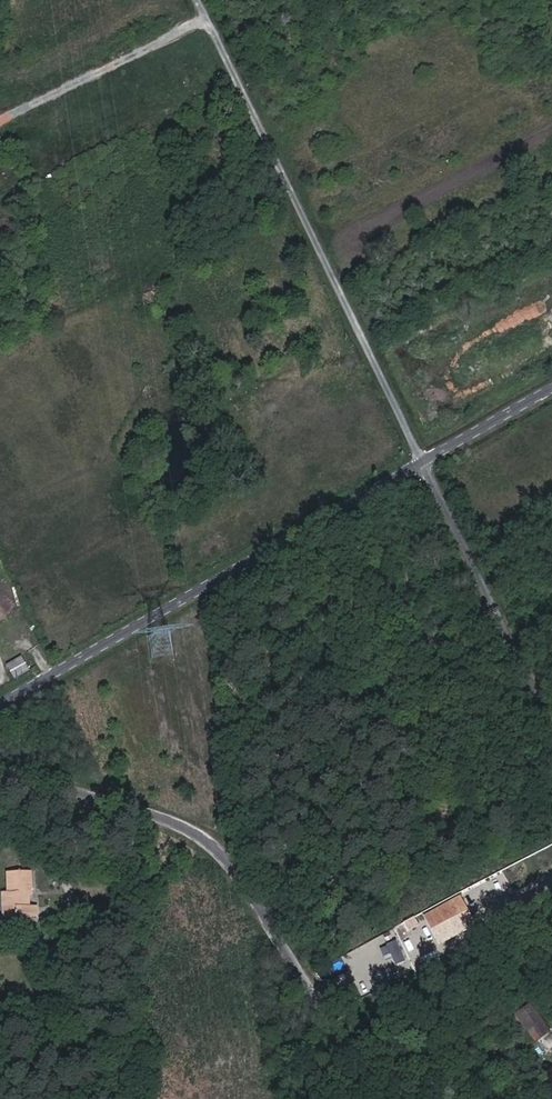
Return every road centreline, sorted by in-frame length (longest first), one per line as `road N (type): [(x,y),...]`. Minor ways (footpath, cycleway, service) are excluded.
road 1 (residential): [(428,1098),(362,1055),(293,970),(208,840),(0,773)]
road 2 (residential): [(204,0),(431,462)]
road 3 (unclassified): [(0,710),(431,462)]
road 4 (residential): [(431,462),(551,718)]
road 5 (unclassified): [(431,462),(551,393)]

